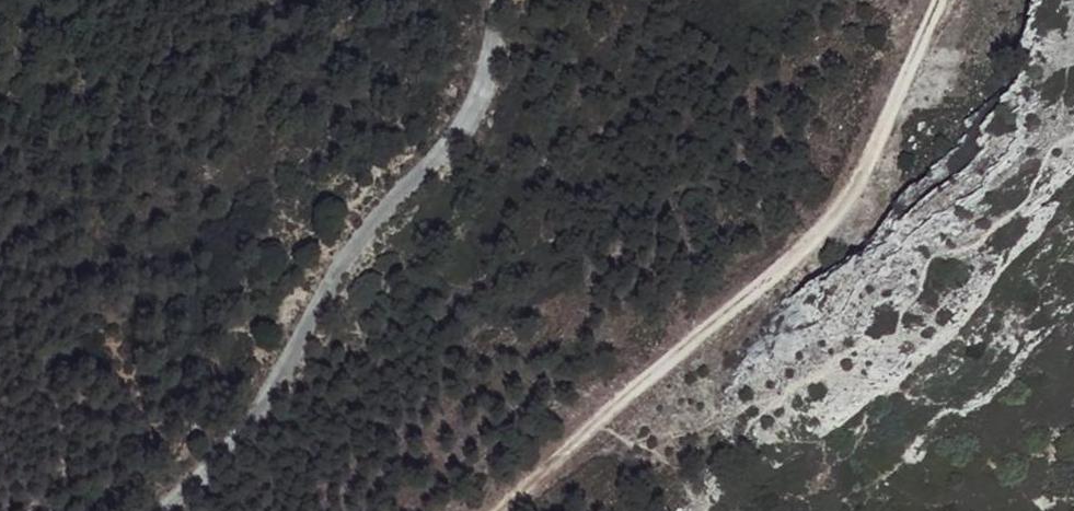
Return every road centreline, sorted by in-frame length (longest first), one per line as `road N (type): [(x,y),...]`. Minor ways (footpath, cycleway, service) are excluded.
road 1 (track): [(498,510),(806,244),(874,163),(940,0)]
road 2 (unclassified): [(503,0),(476,120),(357,251),(270,397),(154,510)]

